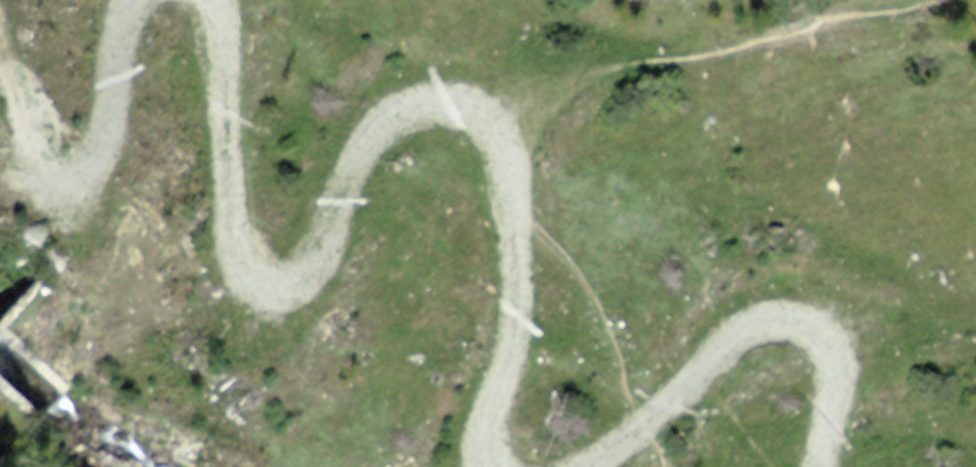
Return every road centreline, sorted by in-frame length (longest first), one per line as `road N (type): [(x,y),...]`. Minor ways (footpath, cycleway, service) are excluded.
road 1 (track): [(215,0),(230,105),(225,221),(231,249),(255,283),(277,289),(312,271),(362,137),(410,104),(465,105),(493,127),(510,156)]
road 2 (track): [(585,466),(649,418),(734,329),(782,316),(827,339),(838,365),(823,466)]
road 3 (track): [(0,47),(33,173),(67,189),(84,176),(107,125),(127,0)]
road 4 (track): [(510,156),(514,338),(478,441),(485,466)]

